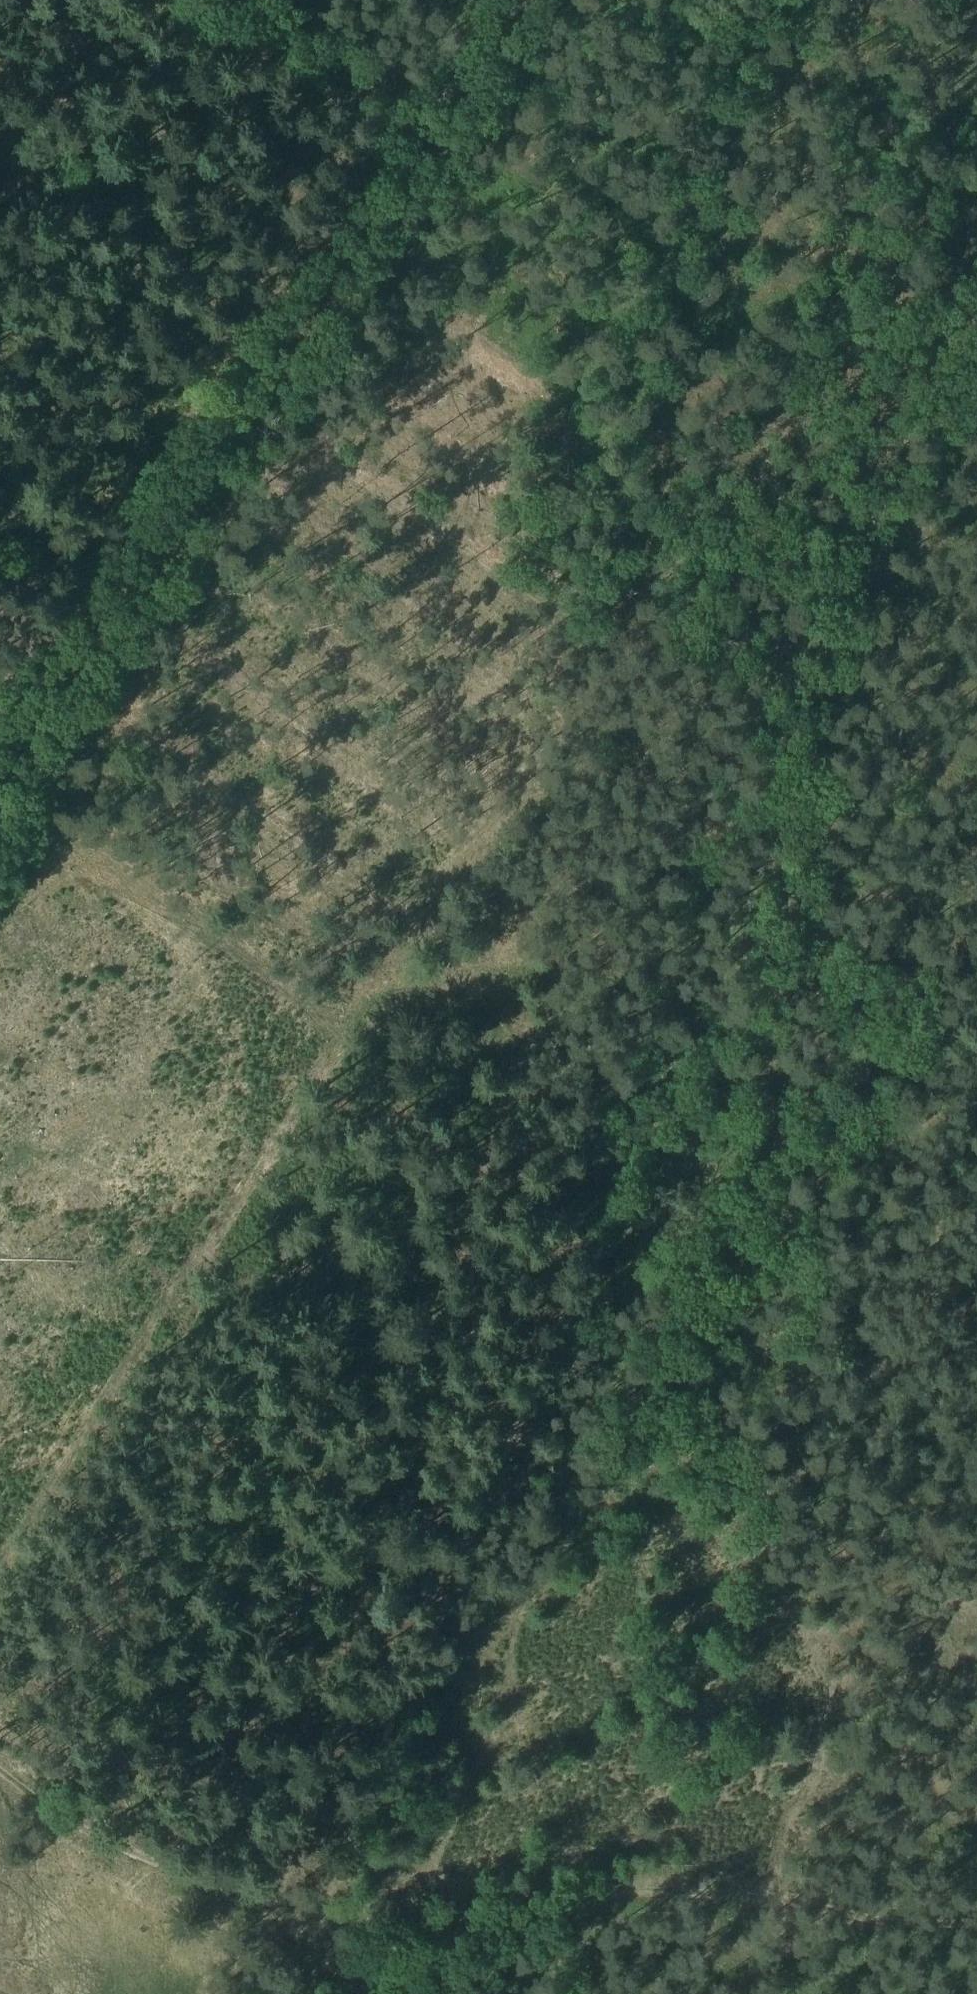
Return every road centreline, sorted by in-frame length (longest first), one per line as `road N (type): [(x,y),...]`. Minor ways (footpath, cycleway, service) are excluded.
road 1 (track): [(976,511),(893,624),(846,723),(794,950),(774,1000),(535,1366),(406,1618),(362,1752),(357,1826),(368,1889),(332,1892),(136,1836),(45,1785),(0,1744)]
road 2 (track): [(555,0),(0,821)]
road 3 (track): [(976,1926),(708,1892),(523,1897),(368,1889)]

